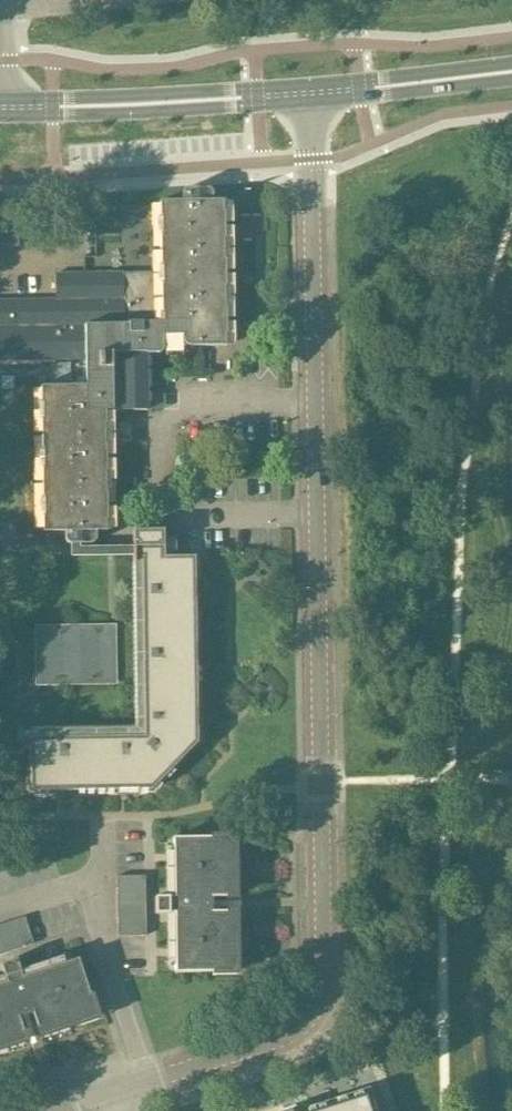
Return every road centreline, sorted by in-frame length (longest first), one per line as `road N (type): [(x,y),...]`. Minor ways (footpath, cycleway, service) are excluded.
road 1 (residential): [(154,1083),(303,1028),(322,1008),(318,515)]
road 2 (residential): [(318,515),(159,512),(162,411),(314,408)]
road 3 (residential): [(314,408),(305,94)]
road 4 (tertiary): [(4,106),(305,94)]
road 5 (residential): [(154,1083),(97,900),(98,874)]
road 6 (tertiary): [(305,94),(511,70)]

